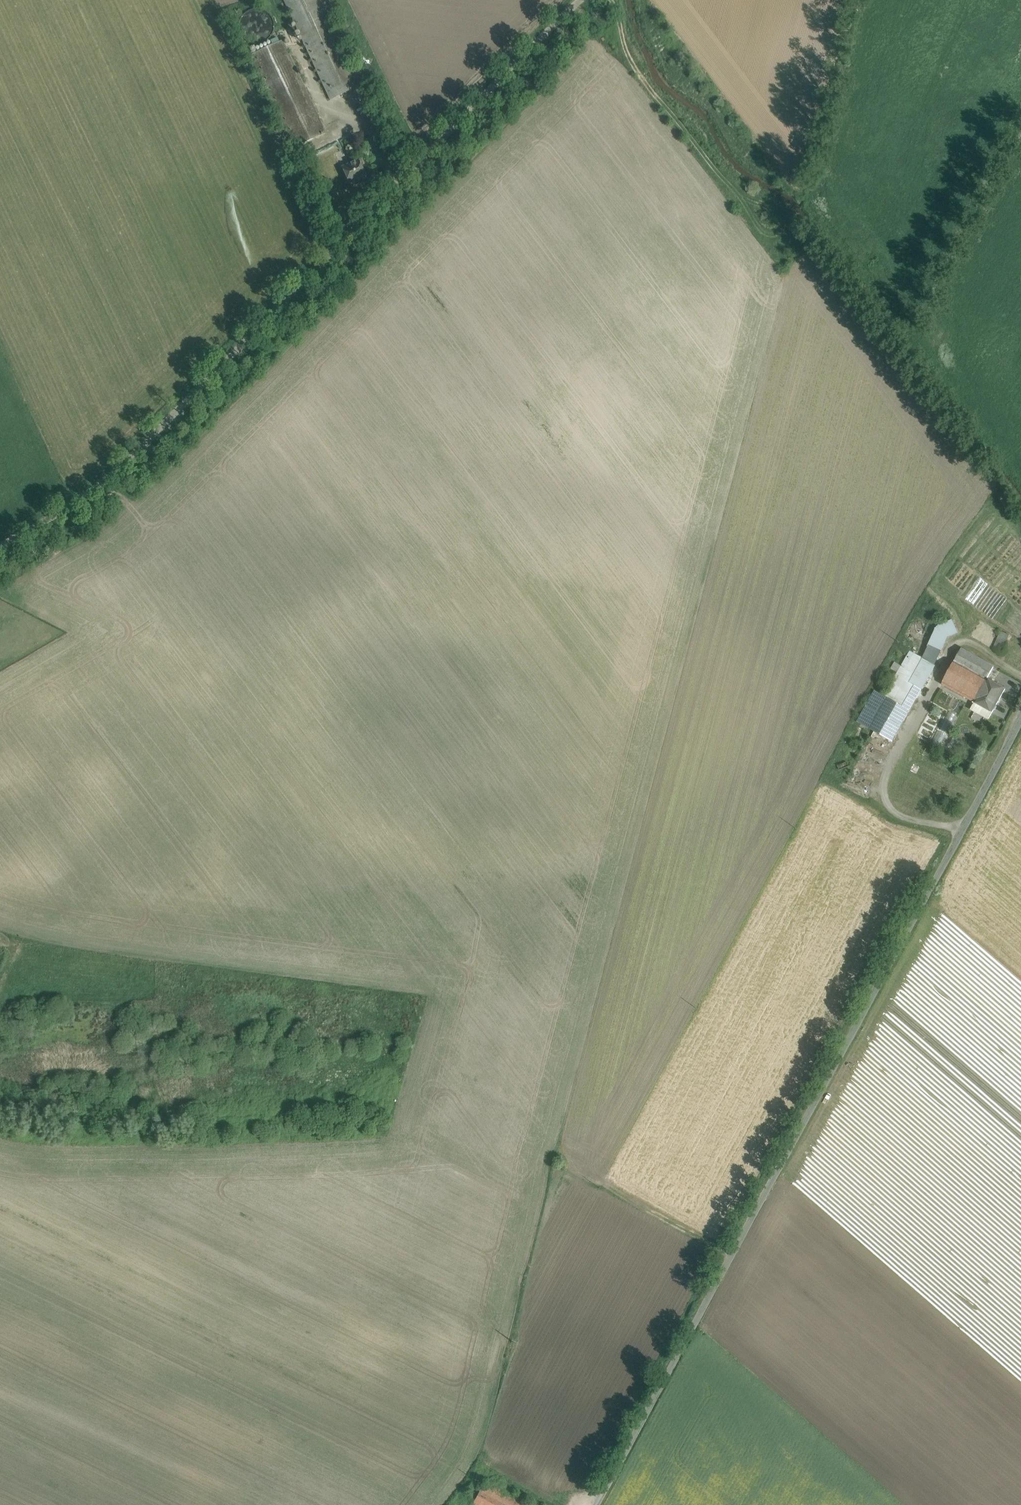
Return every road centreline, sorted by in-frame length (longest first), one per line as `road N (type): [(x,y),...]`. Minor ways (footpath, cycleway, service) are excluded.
road 1 (unclassified): [(1020,720),(595,1504)]
road 2 (unclassified): [(0,543),(110,471),(581,0)]
road 3 (track): [(615,0),(629,54),(755,220),(779,235),(789,225),(767,204)]

